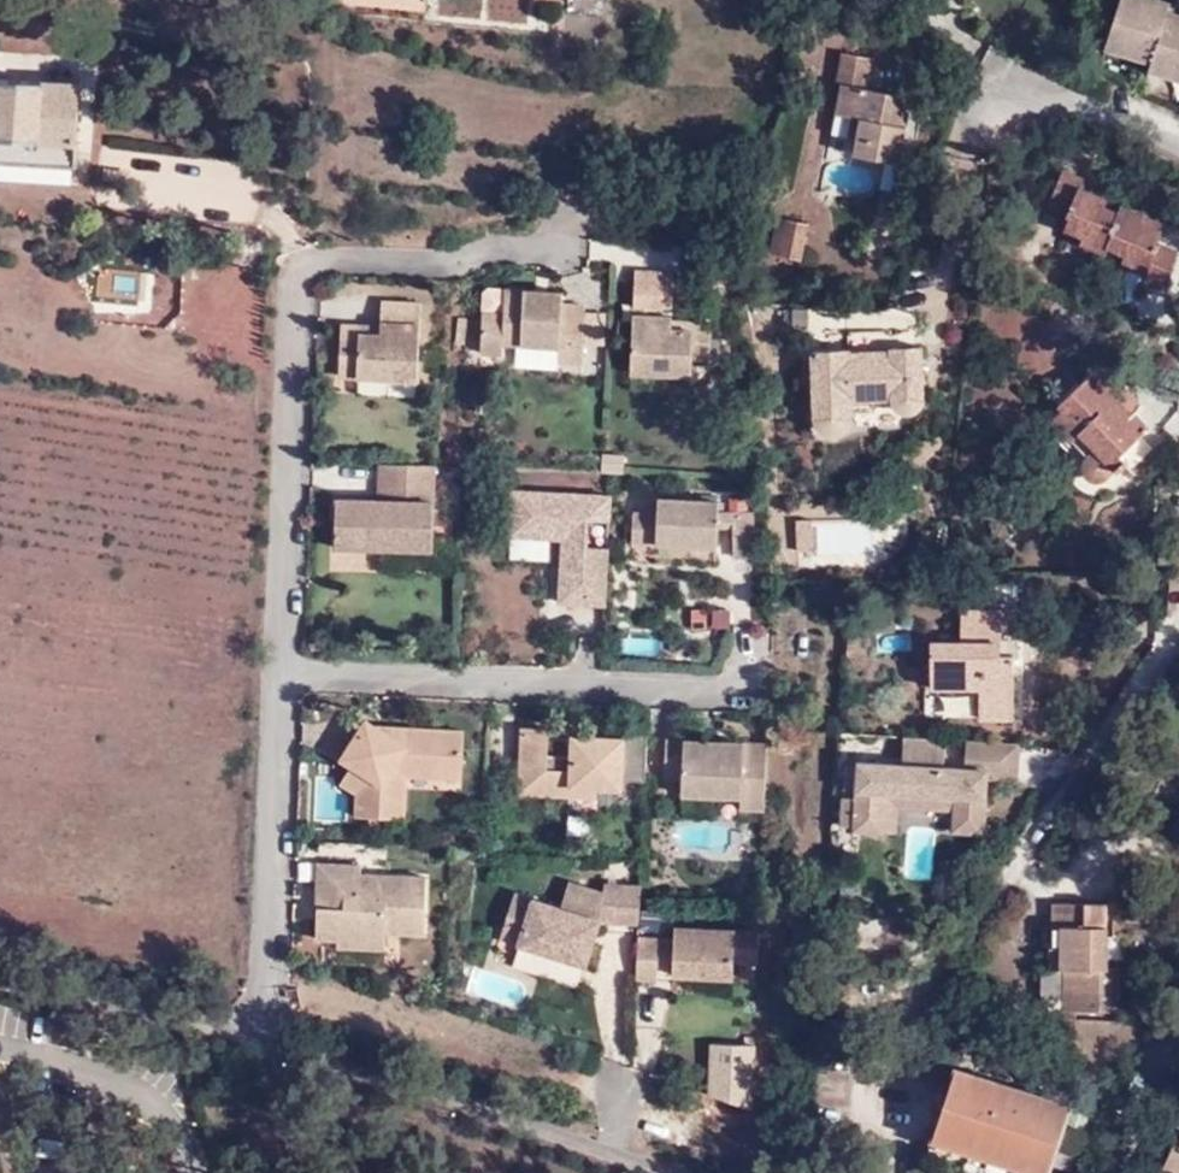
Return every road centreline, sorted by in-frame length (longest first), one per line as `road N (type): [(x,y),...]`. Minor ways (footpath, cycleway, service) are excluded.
road 1 (residential): [(284,673),(305,278),(338,263),(545,257),(570,241)]
road 2 (residential): [(284,673),(750,693)]
road 3 (unclassified): [(673,1172),(270,1032)]
road 4 (residential): [(270,1032),(284,673)]
road 5 (unclassified): [(270,1032),(0,985)]

